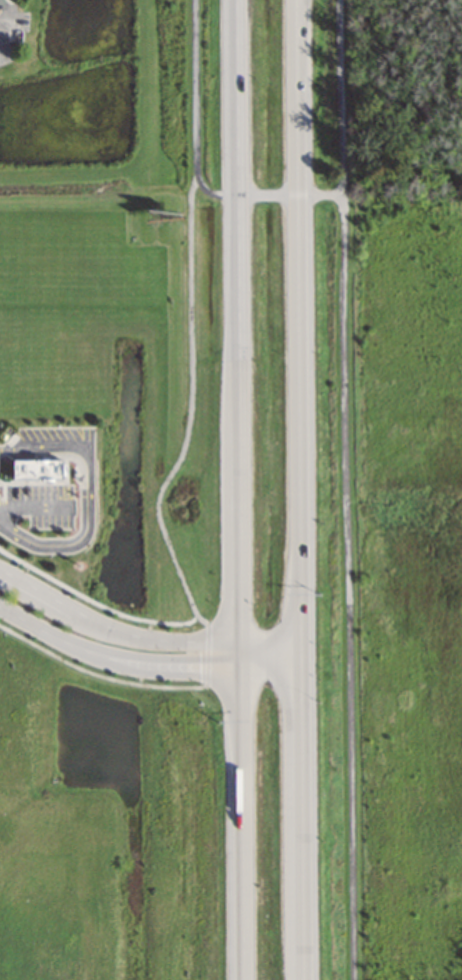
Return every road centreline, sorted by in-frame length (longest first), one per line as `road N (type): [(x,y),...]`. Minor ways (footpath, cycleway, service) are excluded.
road 1 (trunk): [(304,979),(296,0)]
road 2 (trunk): [(238,0),(246,979)]
road 3 (residential): [(303,639),(139,636),(0,568)]
road 4 (residential): [(0,607),(66,642),(134,663),(303,668)]

